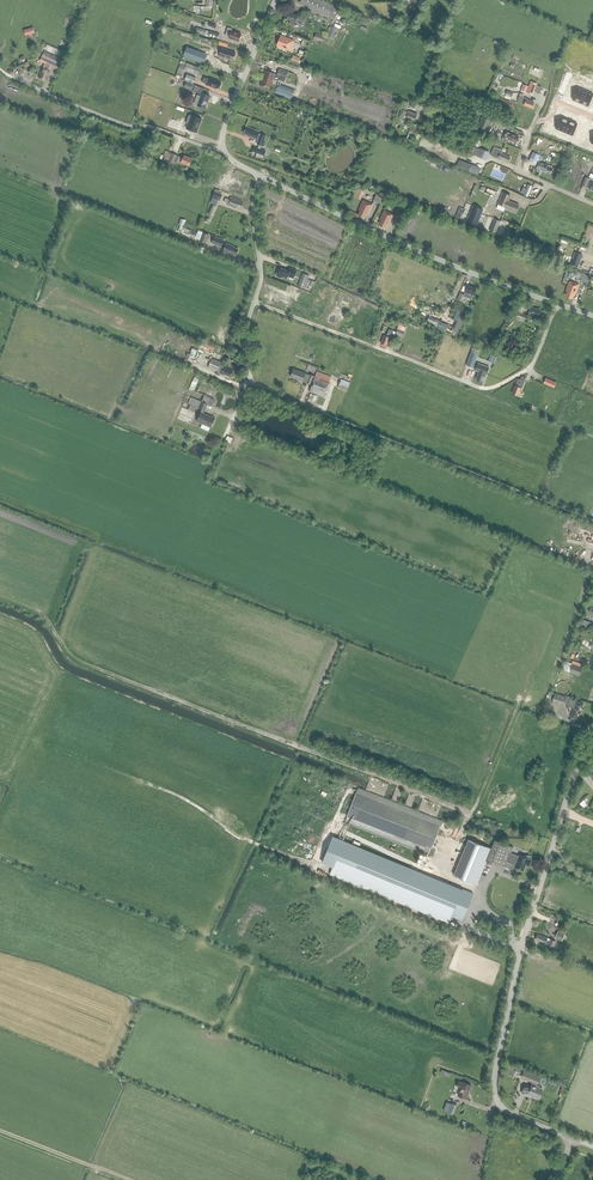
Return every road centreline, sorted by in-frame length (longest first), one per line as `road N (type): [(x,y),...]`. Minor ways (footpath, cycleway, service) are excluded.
road 1 (unclassified): [(571,1140),(505,1113),(495,1074),(524,932),(571,784),(592,745)]
road 2 (unclassified): [(557,304),(373,231),(260,175)]
road 3 (unclassified): [(592,204),(518,170),(528,135),(429,92),(416,104)]
road 4 (unclassified): [(224,148),(123,123),(6,75)]
road 5 (track): [(453,377),(255,301)]
road 6 (unclassified): [(249,382),(248,322),(261,283),(253,199),(260,175)]
road 7 (unclassified): [(224,148),(275,0)]
road 8 (unclassified): [(557,304),(530,368),(488,389),(453,377)]
road 9 (track): [(0,1132),(125,1179)]

